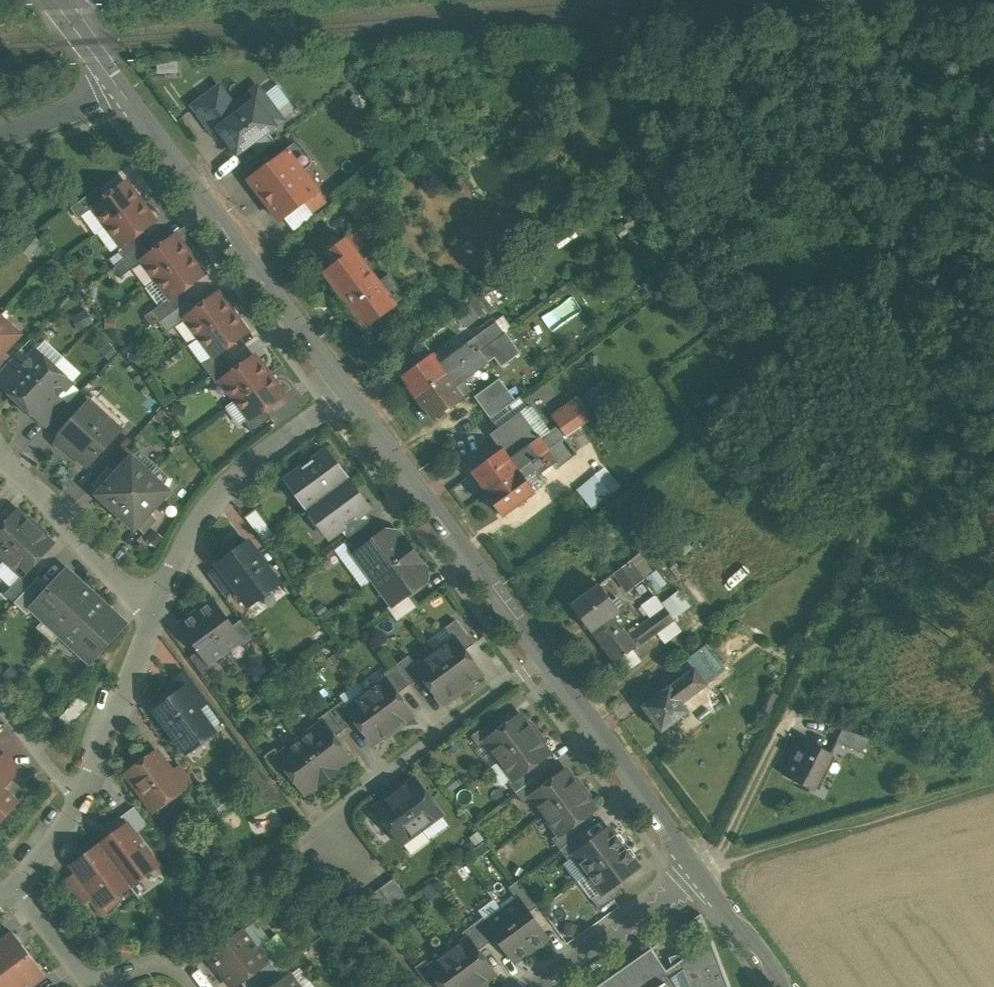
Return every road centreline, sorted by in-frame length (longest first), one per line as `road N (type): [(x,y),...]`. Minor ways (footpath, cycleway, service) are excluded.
road 1 (tertiary): [(121,93),(353,387)]
road 2 (track): [(958,371),(795,702)]
road 3 (residential): [(547,653),(317,826),(355,874)]
road 4 (tertiary): [(353,387),(547,653)]
road 5 (residential): [(158,601),(119,715),(77,803),(15,887)]
road 6 (track): [(700,871),(993,782)]
road 7 (residential): [(353,387),(237,474),(194,523),(158,601)]
road 8 (tertiary): [(547,653),(700,871)]
road 9 (residential): [(158,601),(130,586),(0,451)]
road 10 (residential): [(537,986),(700,871)]
road 11 (tertiary): [(700,871),(788,986)]
road 12 (tertiary): [(0,137),(121,93)]
road 13 (residential): [(92,986),(15,887)]

